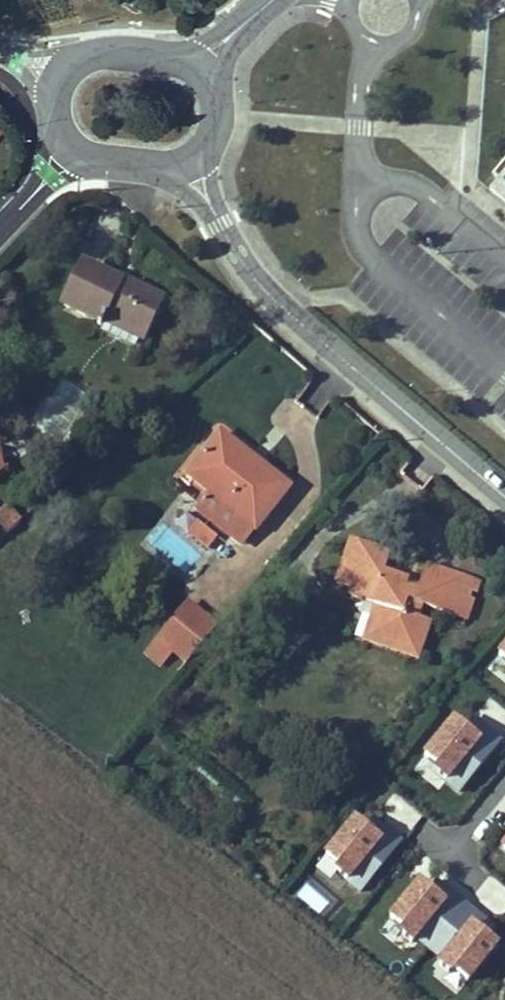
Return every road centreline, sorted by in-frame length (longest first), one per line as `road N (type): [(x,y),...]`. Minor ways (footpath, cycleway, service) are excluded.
road 1 (tertiary): [(504,494),(251,265),(188,162)]
road 2 (tertiary): [(205,73),(189,61),(93,53),(71,64),(62,80)]
road 3 (tertiary): [(71,140),(89,152),(188,162)]

